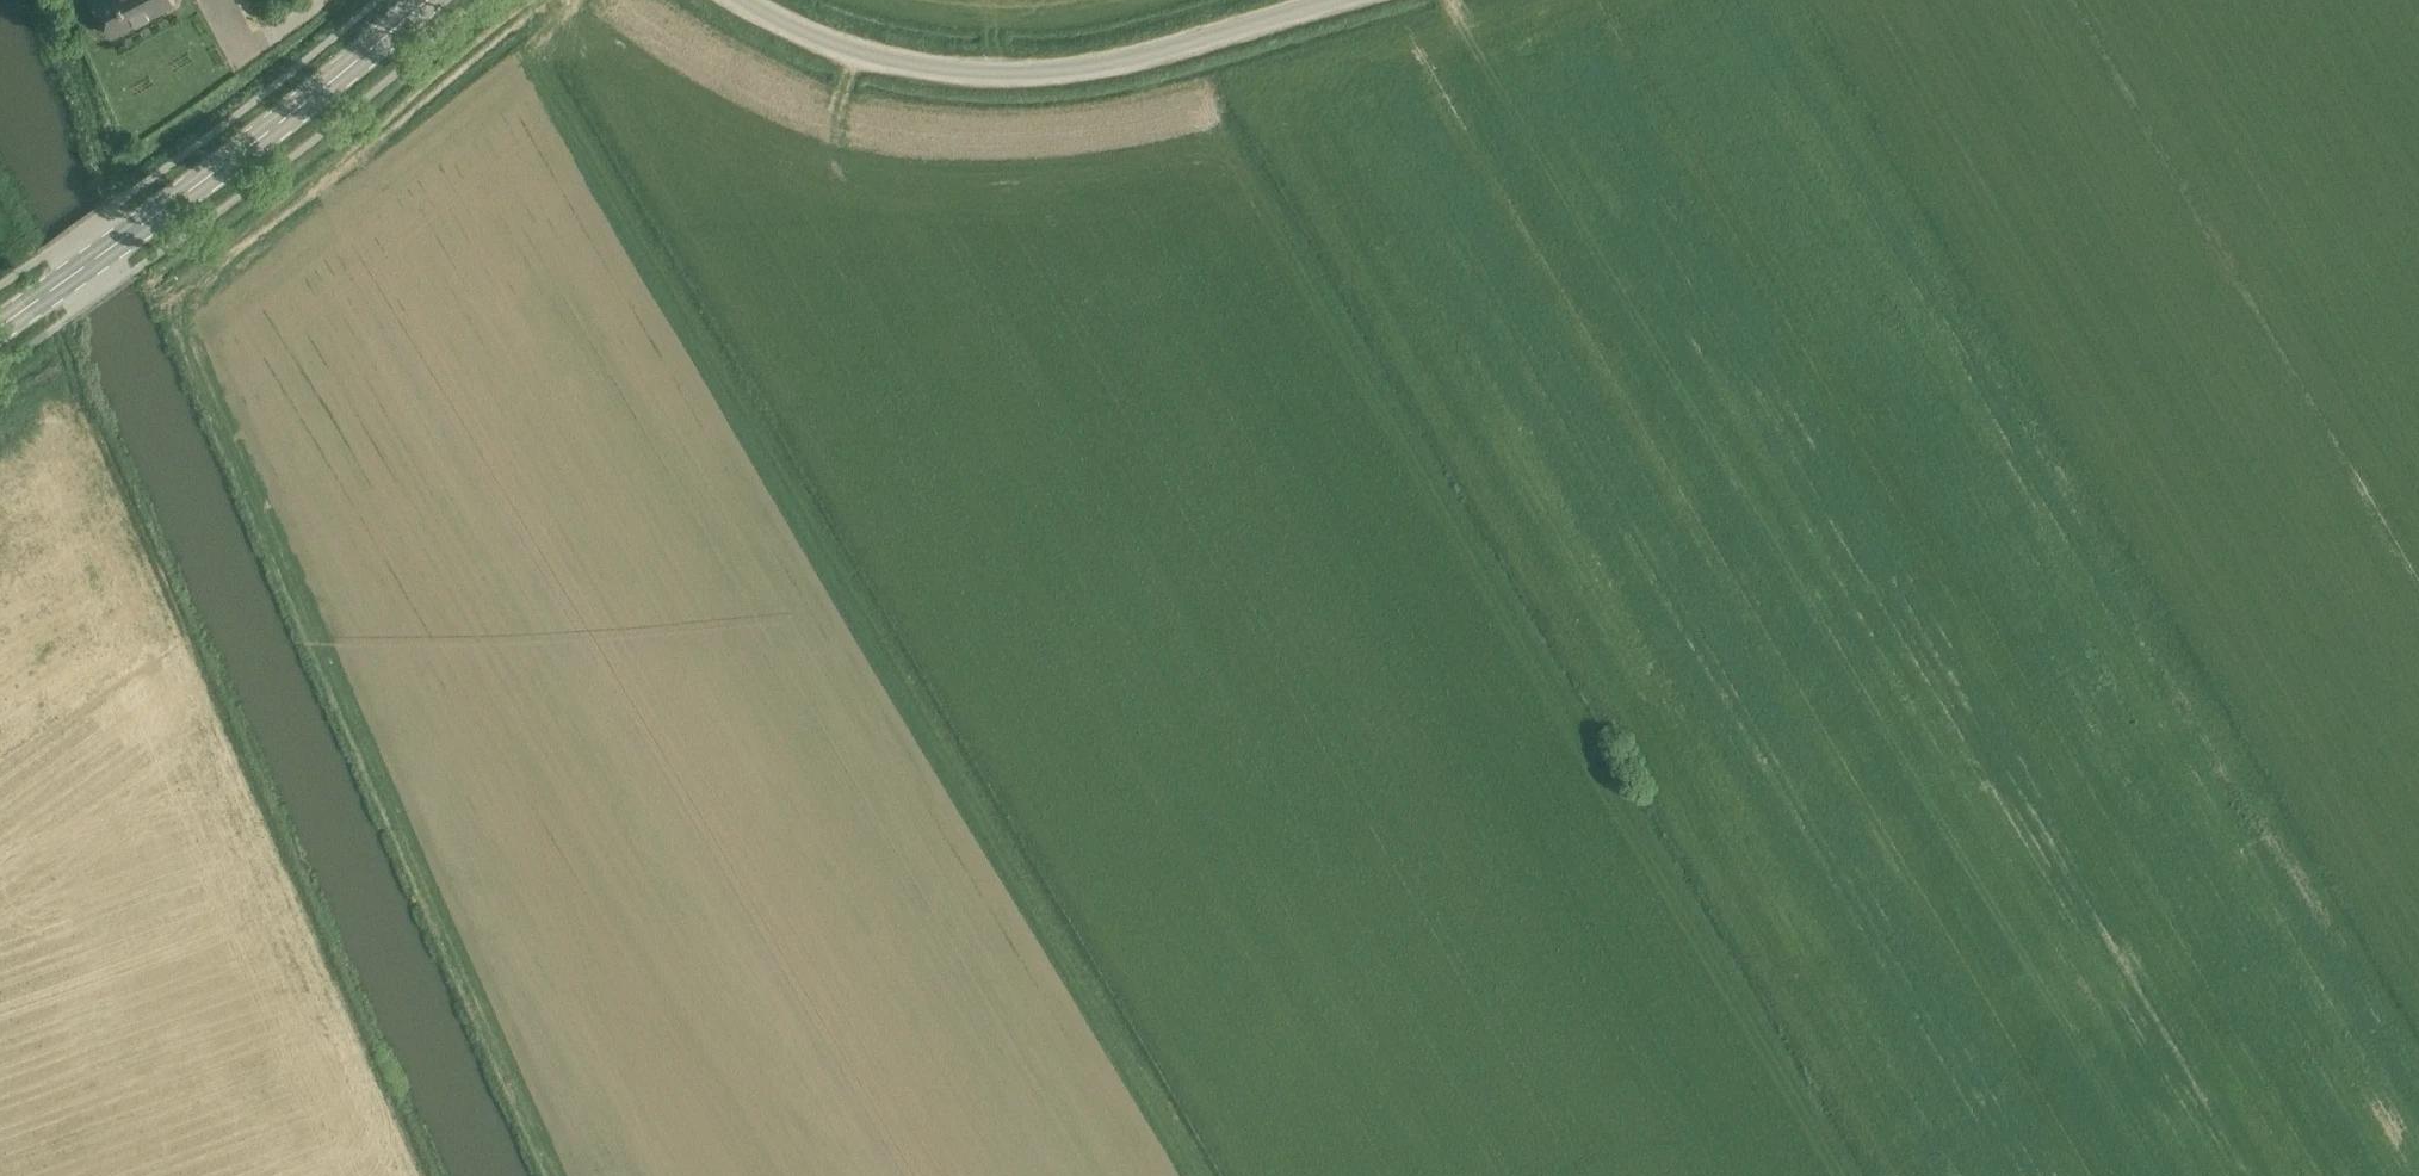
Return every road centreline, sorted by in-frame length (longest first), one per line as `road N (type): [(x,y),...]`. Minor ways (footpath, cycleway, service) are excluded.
road 1 (unclassified): [(736,0),(877,59),(993,72),(1122,60),(1327,0)]
road 2 (secondary): [(0,328),(417,0)]
road 3 (residential): [(0,897),(122,1175)]

